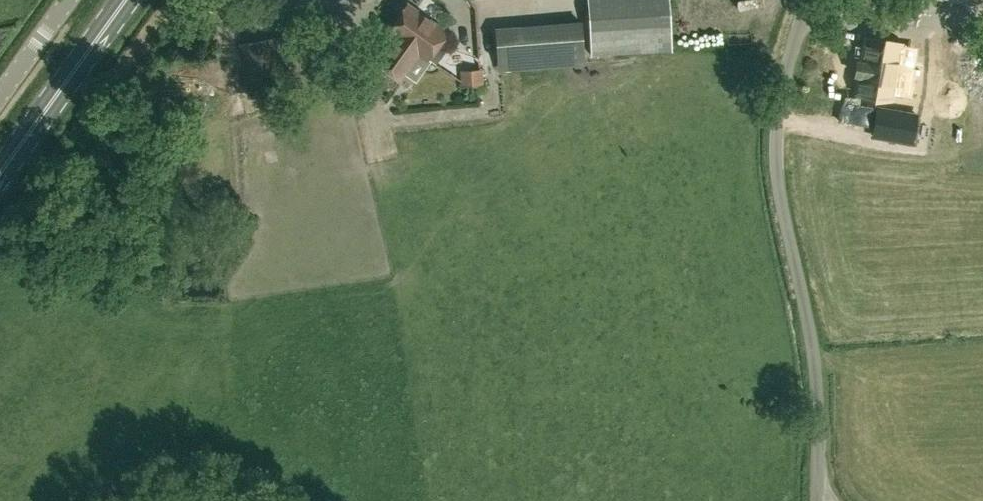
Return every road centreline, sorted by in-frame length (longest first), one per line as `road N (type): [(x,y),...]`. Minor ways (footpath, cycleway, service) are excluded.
road 1 (unclassified): [(814,500),(814,358),(775,166),(781,91),(806,0)]
road 2 (primary): [(0,182),(131,0)]
road 3 (unclassified): [(0,105),(77,0)]

